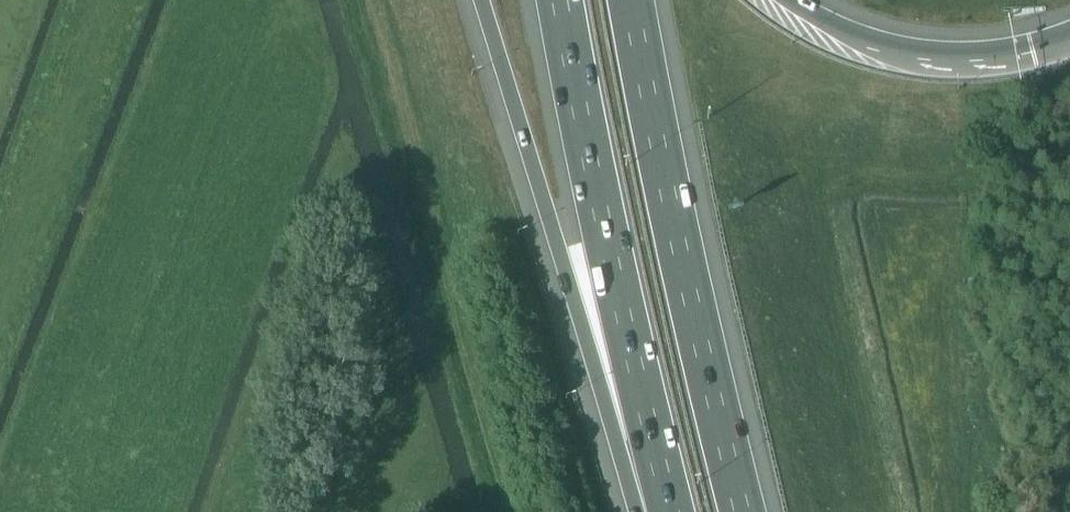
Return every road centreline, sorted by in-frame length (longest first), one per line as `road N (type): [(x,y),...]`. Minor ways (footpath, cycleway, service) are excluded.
road 1 (motorway): [(744,511),(683,266),(633,0)]
road 2 (motorway): [(481,0),(559,254),(652,439)]
road 3 (track): [(509,511),(476,401),(402,67)]
road 4 (motorway): [(557,0),(652,439)]
road 5 (motorway): [(1069,43),(1027,57),(927,59),(835,30),(790,0)]

